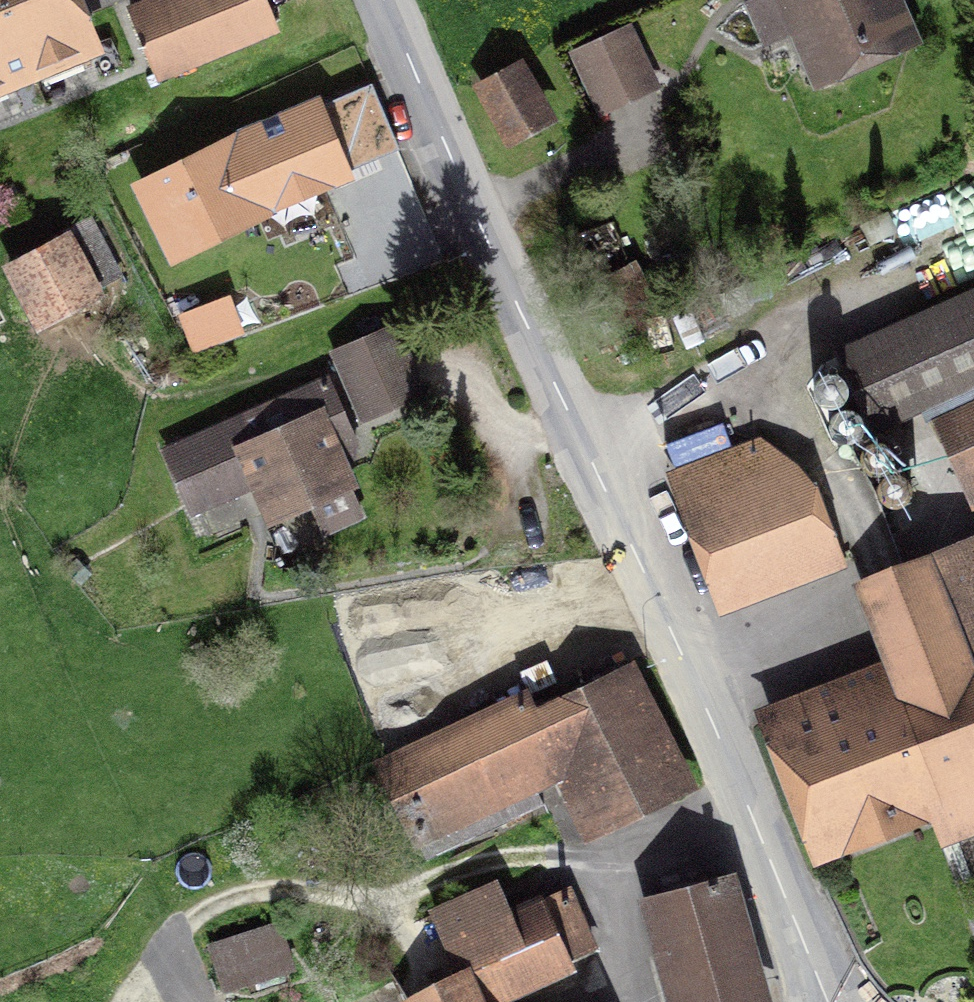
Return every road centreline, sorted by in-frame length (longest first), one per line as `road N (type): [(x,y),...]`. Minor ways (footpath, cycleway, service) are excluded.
road 1 (tertiary): [(385,0),(714,724),(828,1001)]

